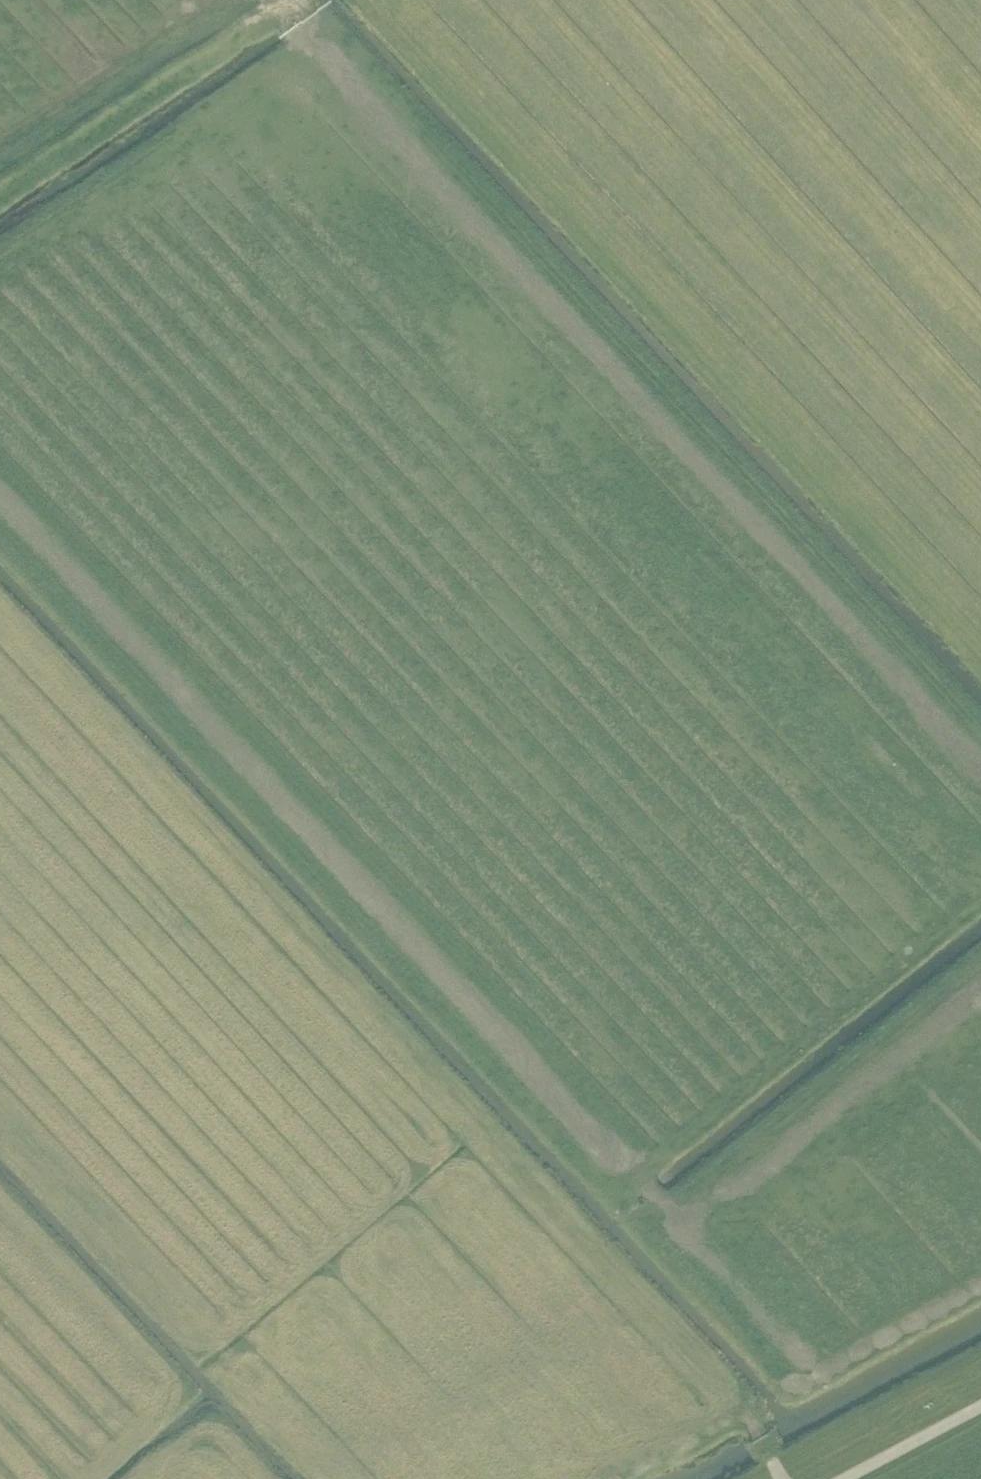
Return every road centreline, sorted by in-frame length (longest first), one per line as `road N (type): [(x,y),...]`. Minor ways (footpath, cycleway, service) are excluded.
road 1 (unclassified): [(980,1403),(838,1478)]

